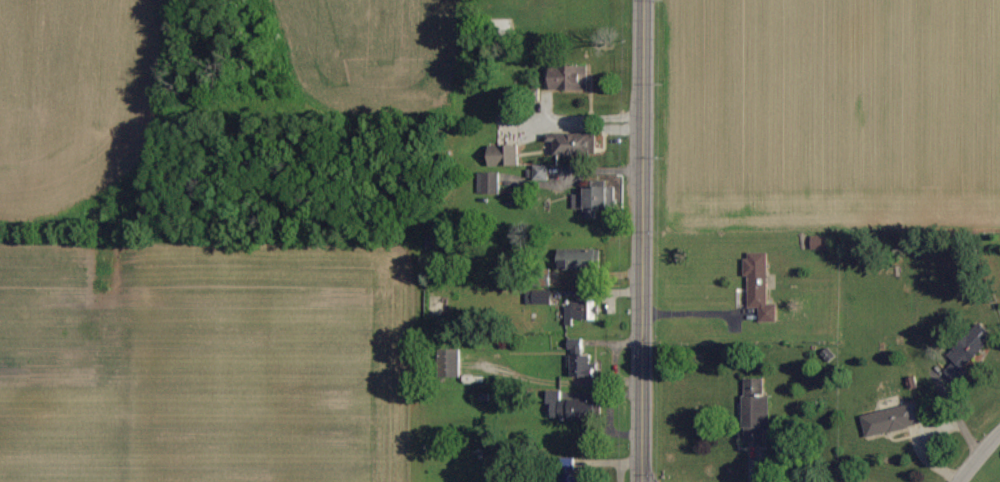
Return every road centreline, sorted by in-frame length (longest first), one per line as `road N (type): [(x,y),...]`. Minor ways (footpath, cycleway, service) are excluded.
road 1 (secondary): [(643,481),(646,0)]

